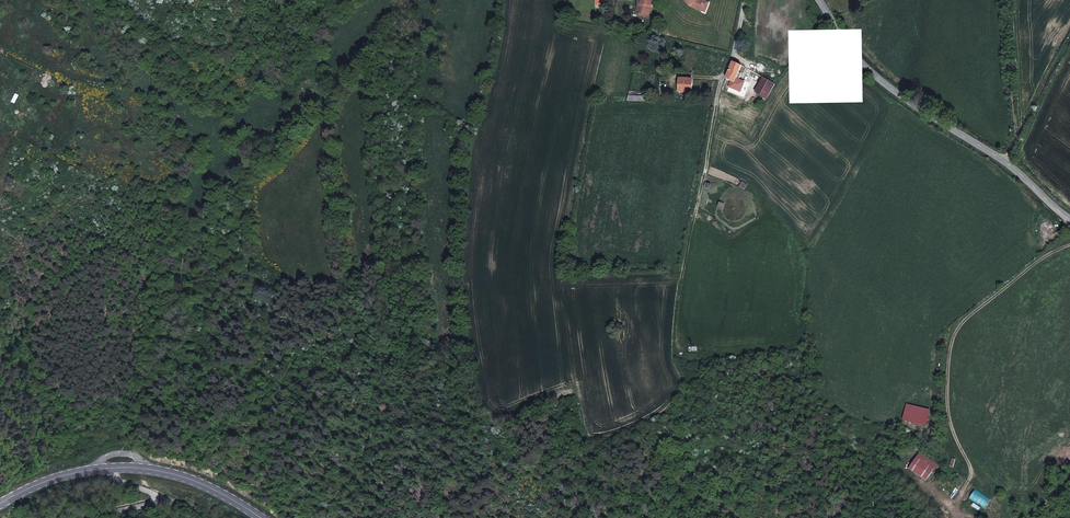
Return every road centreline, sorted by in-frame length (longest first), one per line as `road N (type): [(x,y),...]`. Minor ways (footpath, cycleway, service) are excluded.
road 1 (track): [(1069,245),(962,322),(951,339),(945,398),(971,475),(957,502),(931,493)]
road 2 (unclassified): [(817,0),(850,52),(891,90),(1006,163),(1069,219)]
road 3 (track): [(721,77),(676,317),(679,348),(697,355)]
road 4 (track): [(1006,163),(1022,134),(1009,0)]
road 5 (secondary): [(263,517),(193,480),(114,468)]
road 6 (secondary): [(114,468),(54,478),(0,504)]
road 7 (unclassified): [(114,468),(158,499),(95,517)]

